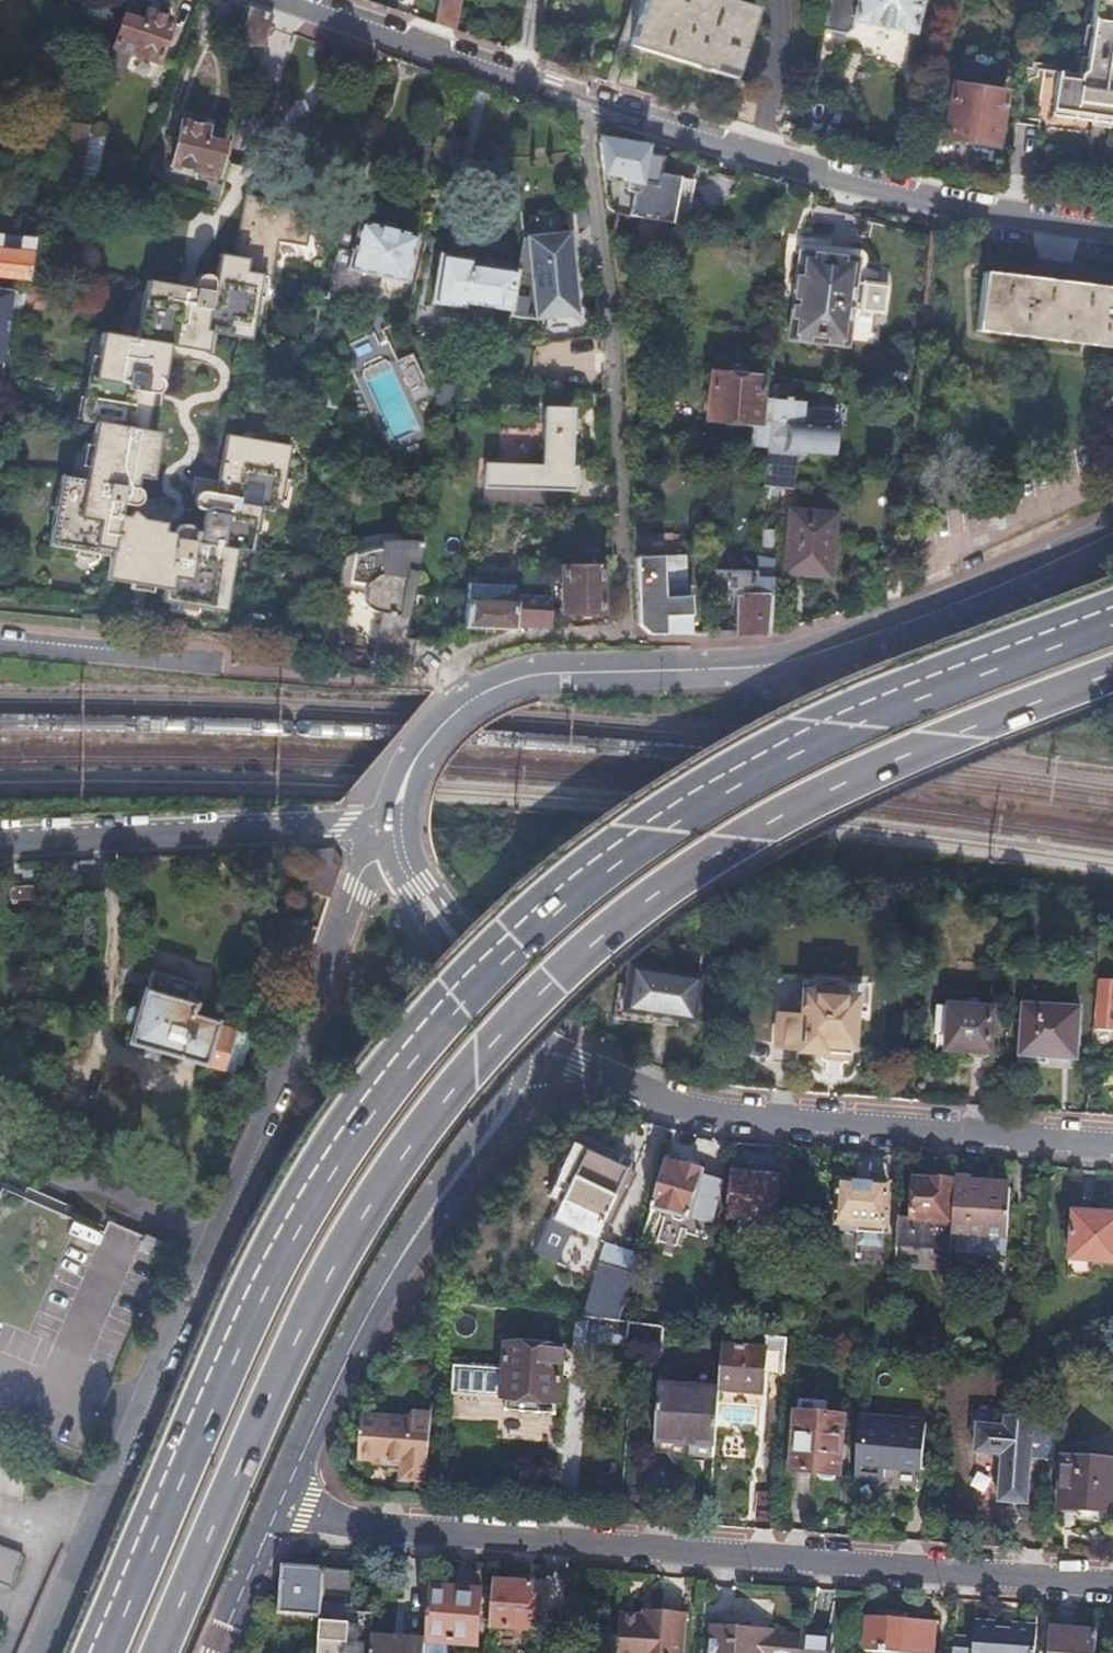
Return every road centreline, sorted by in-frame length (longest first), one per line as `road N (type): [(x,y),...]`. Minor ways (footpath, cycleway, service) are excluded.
road 1 (trunk): [(1112,612),(884,700),(750,768),(621,846),(473,970),(376,1083),(287,1215),(93,1652)]
road 2 (trunk): [(154,1652),(335,1247),(460,1069),(565,961),(700,860),(824,790),(1112,671)]
road 3 (residential): [(34,1652),(355,889),(372,864),(399,853)]
road 4 (residential): [(1112,1586),(340,1523),(280,1504)]
road 5 (residential): [(592,104),(630,614),(625,636),(552,638),(468,658),(443,676),(463,704)]
road 6 (tertiary): [(1112,531),(805,656),(736,670),(535,675),(463,704)]
road 7 (residential): [(525,1044),(711,1119),(1112,1148)]
road 8 (residential): [(592,104),(784,168),(1001,215),(1112,230)]
road 9 (tertiary): [(525,1044),(509,1103),(418,1226),(280,1504)]
road 10 (residential): [(396,824),(0,844)]
road 11 (residential): [(284,0),(592,104)]
road 12 (tertiary): [(399,853),(525,1044)]
road 13 (residential): [(0,646),(219,668)]
road 14 (tertiary): [(280,1504),(210,1652)]
road 15 (tertiary): [(463,704),(413,762),(396,824)]

